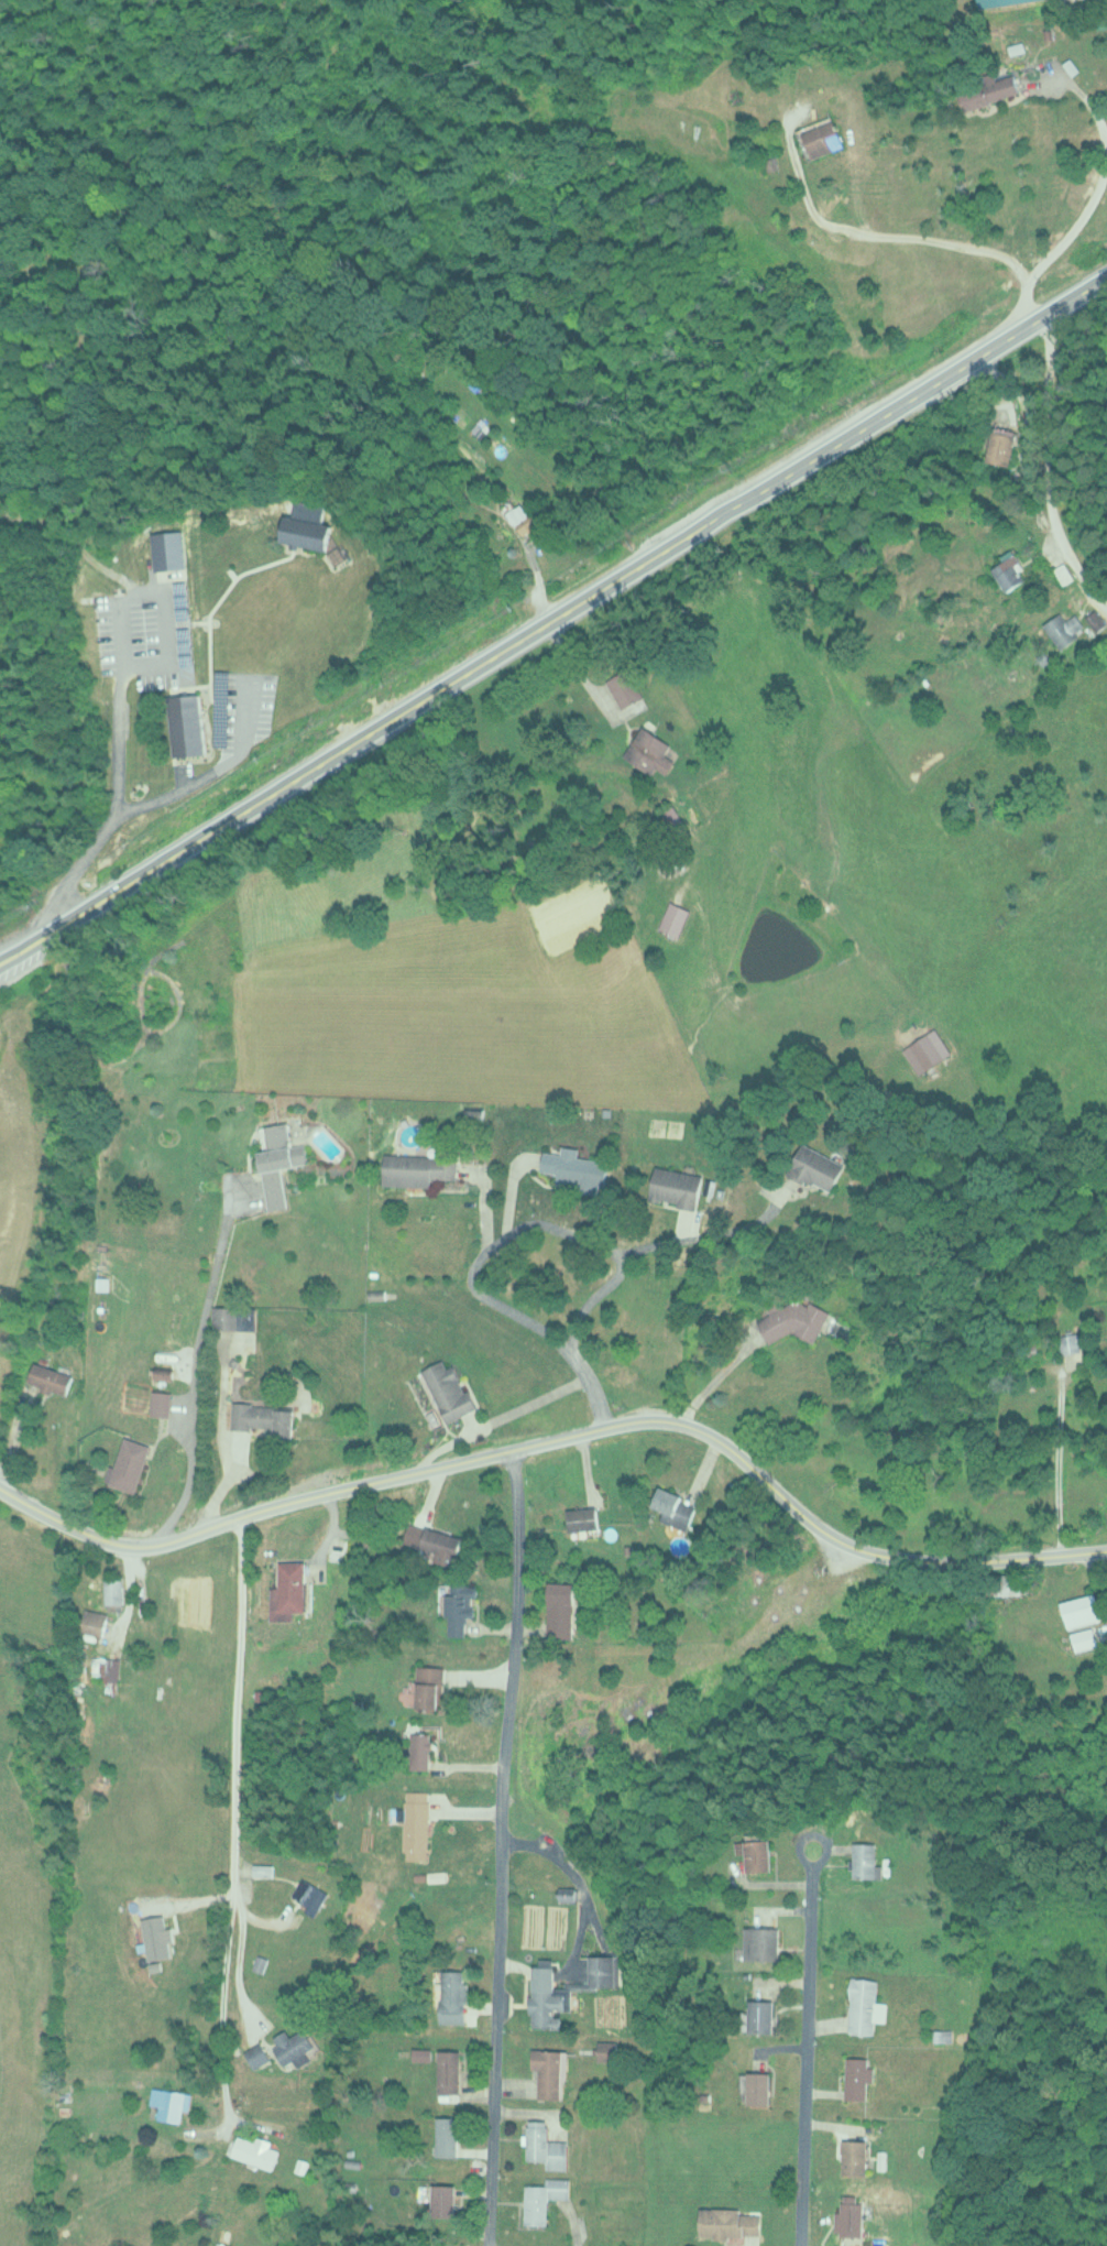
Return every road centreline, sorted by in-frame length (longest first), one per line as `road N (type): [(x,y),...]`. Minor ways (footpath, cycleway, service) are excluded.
road 1 (trunk): [(1106,273),(0,963)]
road 2 (residential): [(0,1487),(78,1533),(111,1545),(152,1545),(294,1500),(604,1426),(673,1419),(728,1446),(854,1550),(920,1562),(1106,1547)]
road 3 (residential): [(511,1451),(518,1539),(502,1784),(489,2245)]
road 4 (residential): [(547,621),(397,565),(352,515),(298,498),(202,536),(21,643)]
road 5 (residential): [(604,1426),(570,1346),(576,1322),(617,1275),(621,1258),(613,1246),(536,1220),(476,1260),(470,1280),(570,1346)]
road 6 (residential): [(796,2245),(813,1844)]
road 7 (residential): [(1106,603),(1063,548),(1050,484),(1042,314)]

